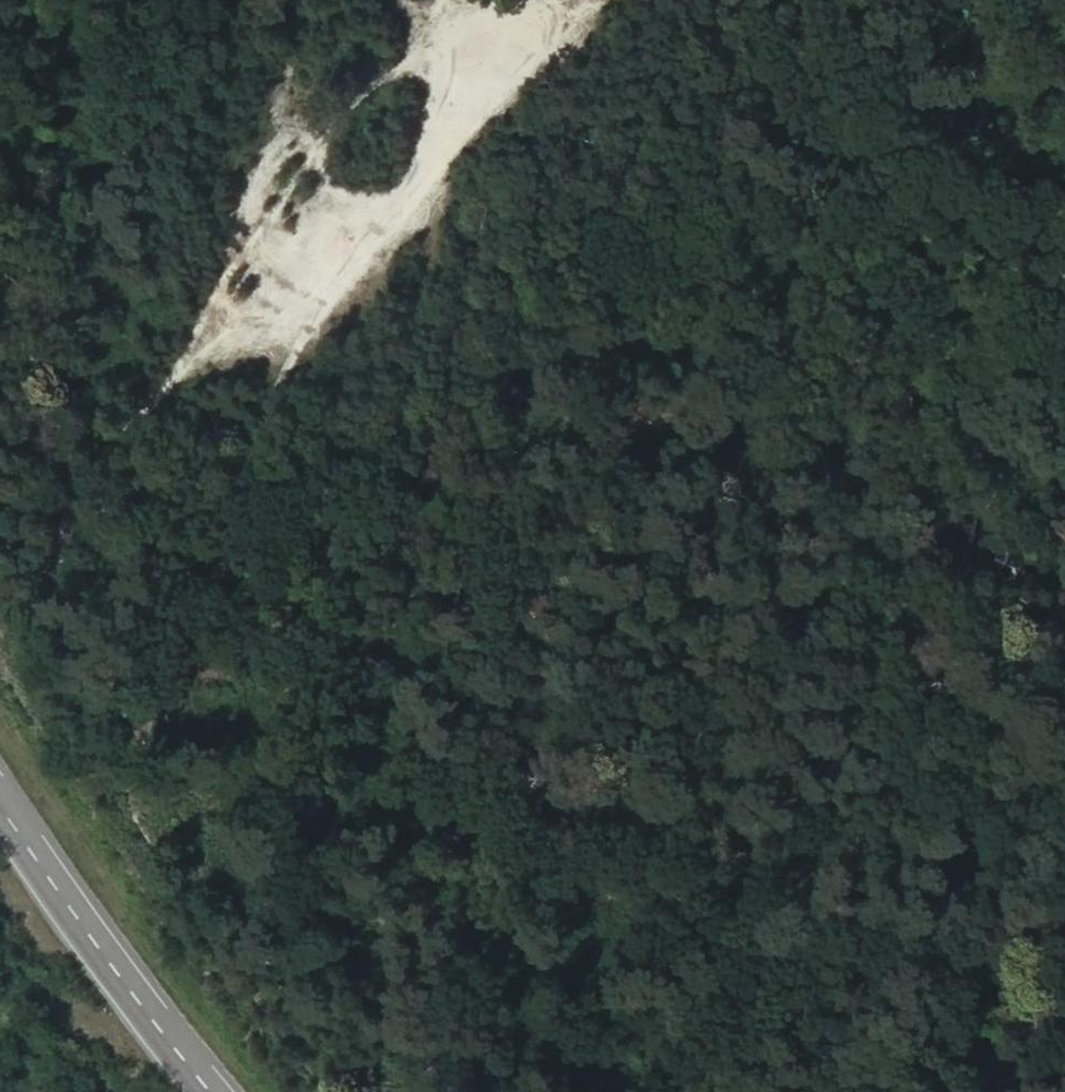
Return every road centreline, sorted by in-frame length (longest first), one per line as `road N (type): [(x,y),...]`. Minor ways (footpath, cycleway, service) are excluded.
road 1 (trunk): [(200,1091),(0,825)]

